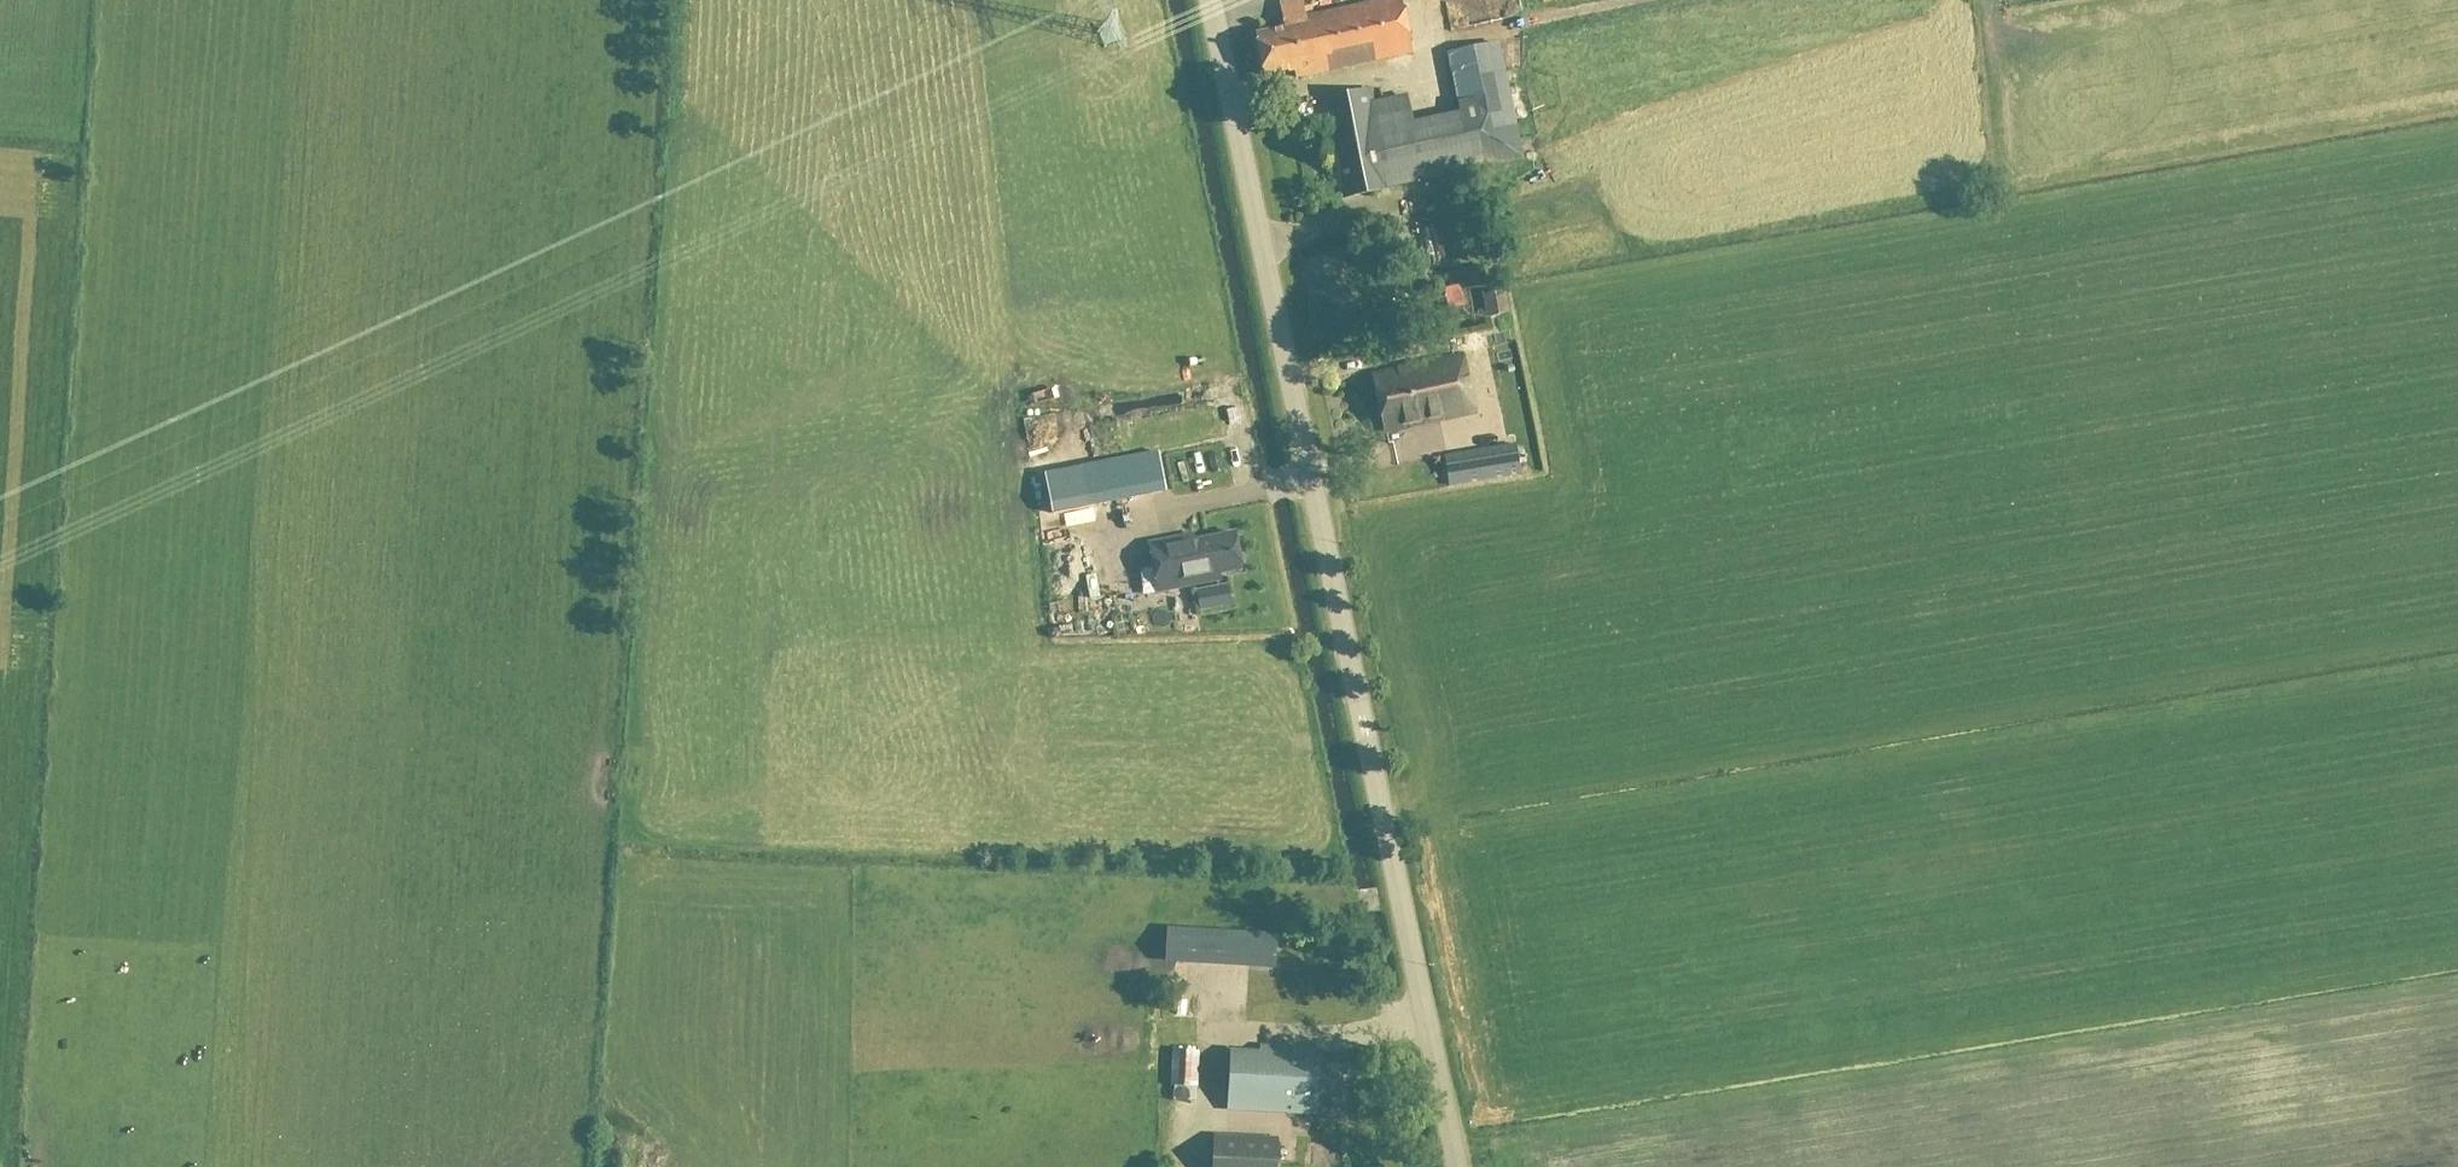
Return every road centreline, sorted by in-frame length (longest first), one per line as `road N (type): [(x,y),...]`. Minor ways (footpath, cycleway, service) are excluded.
road 1 (tertiary): [(1452,1166),(1205,0)]

